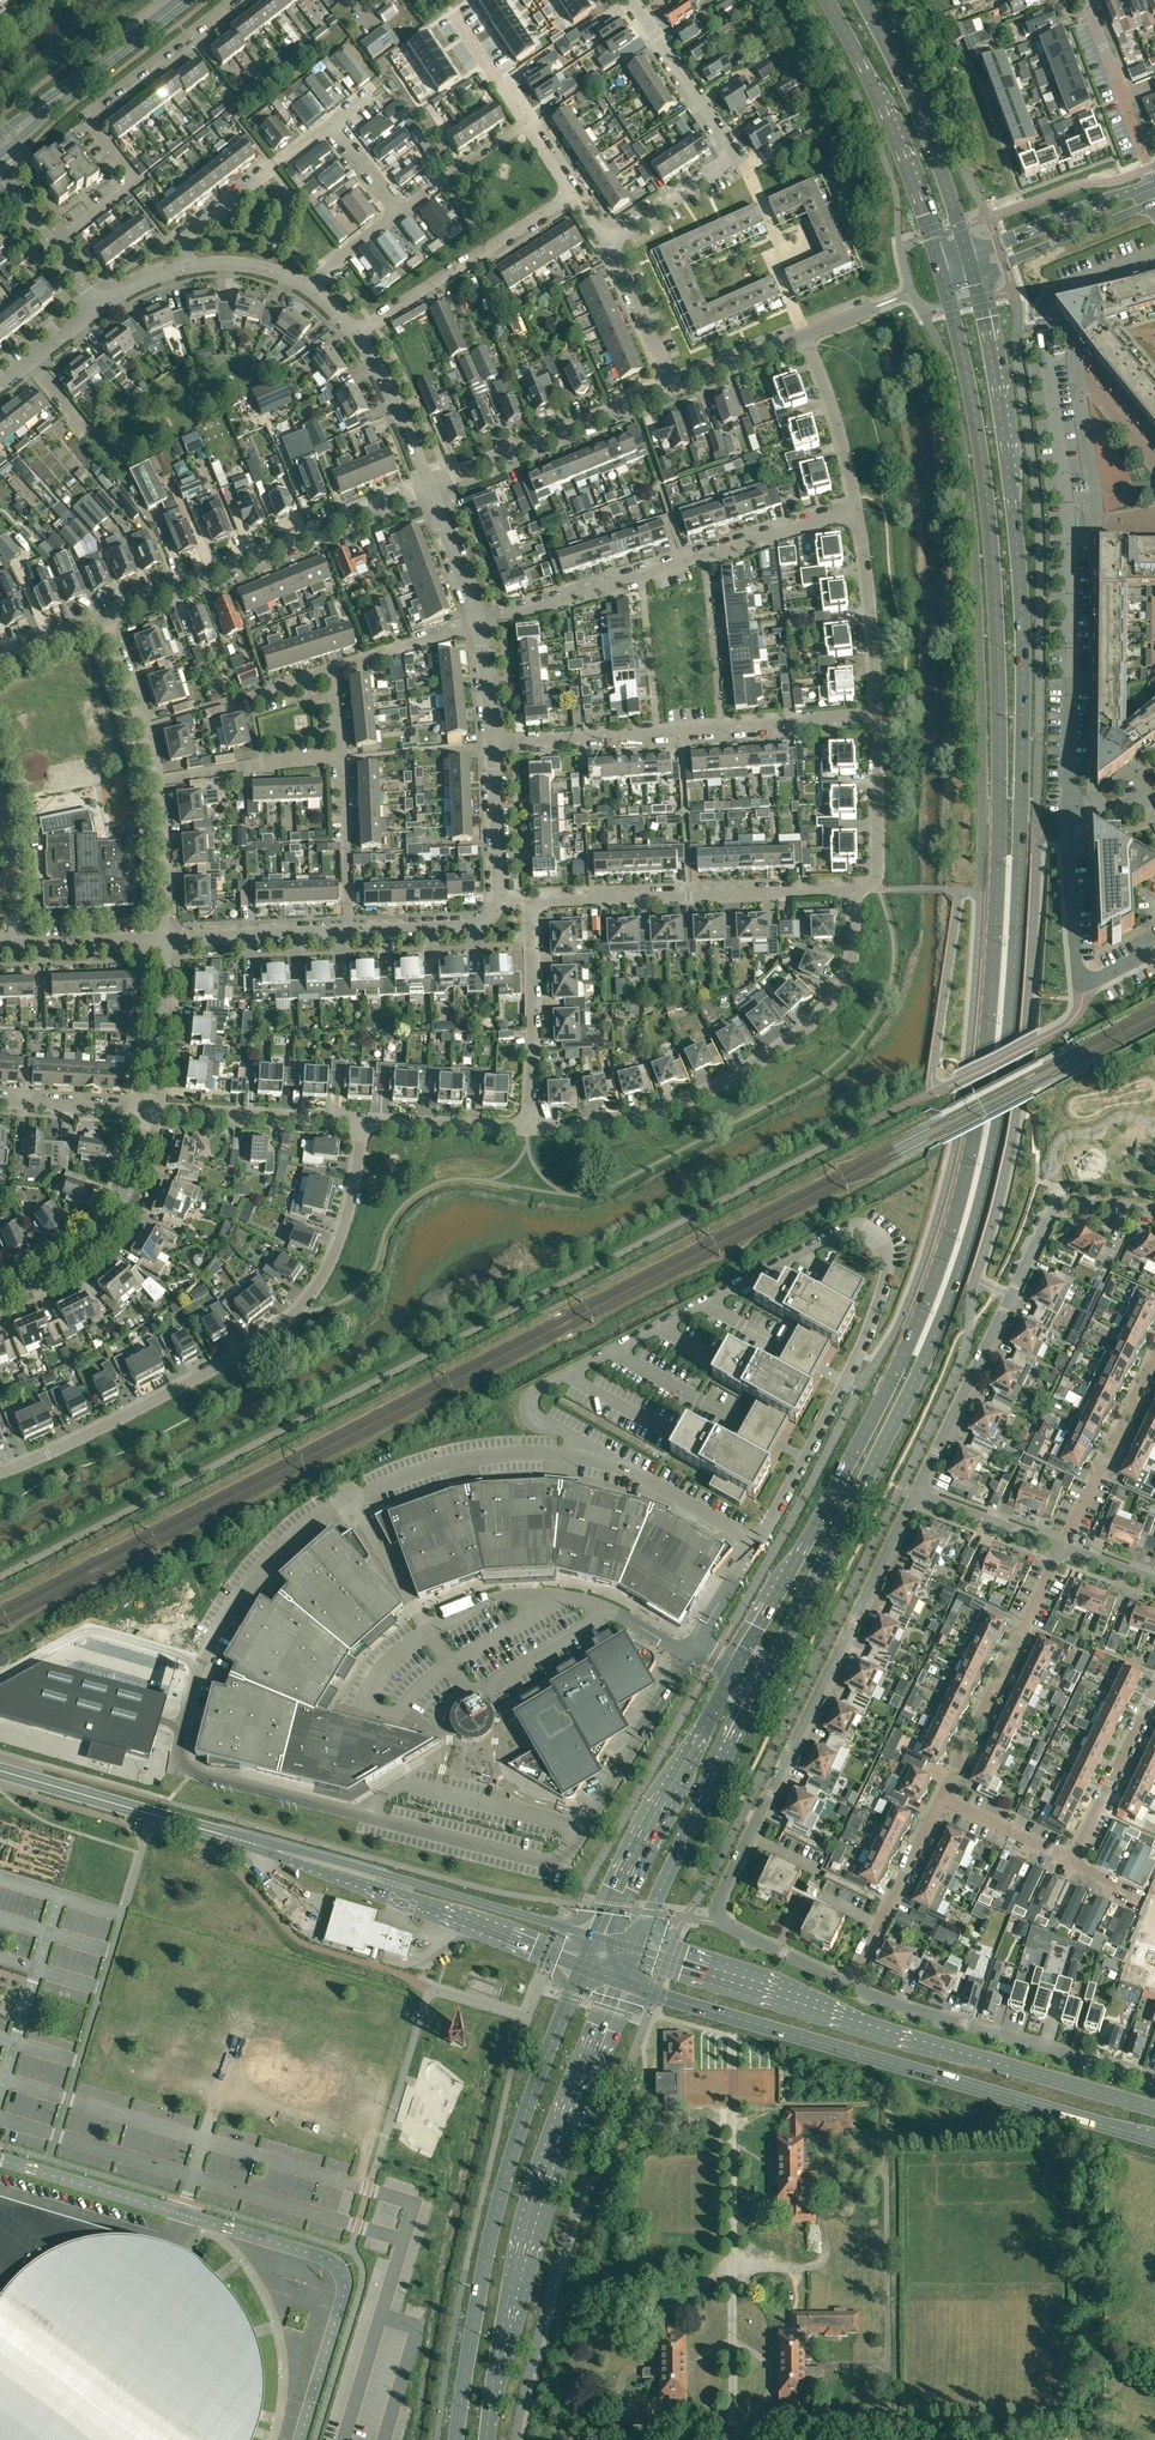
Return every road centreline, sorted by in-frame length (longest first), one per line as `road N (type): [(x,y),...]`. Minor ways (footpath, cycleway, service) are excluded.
road 1 (primary): [(762,1683),(945,1310),(1001,1100),(1017,917),(1023,668),(1011,471),(975,274)]
road 2 (primary): [(946,283),(988,486),(995,579),(998,850),(979,1099),(950,1231),(906,1349),(735,1668)]
road 3 (unclassified): [(755,1544),(874,1311),(889,1254),(873,1231),(839,1235),(538,1391),(529,1404),(534,1419),(574,1438),(587,1459)]
road 4 (residential): [(1067,818),(1069,531),(1040,311),(1058,290),(1154,254)]
road 5 (residential): [(850,1985),(728,1927),(717,1905),(914,1495)]
road 6 (primary): [(622,1982),(1154,2140)]
road 7 (residential): [(0,1473),(216,1369),(293,1316),(339,1245),(364,1122)]
road 8 (primary): [(1154,2110),(635,1953)]
road 9 (unclassified): [(300,2439),(345,2286),(330,2260),(0,2160)]
road 10 (unclassified): [(354,1813),(193,1773),(179,1753),(197,1676),(232,1606),(288,1541),(349,1499)]
road 11 (secondary): [(585,1968),(502,2191),(456,2439)]
road 12 (secondary): [(486,2439),(533,2220),(622,1982)]
road 13 (residential): [(529,1131),(666,1109),(734,1079),(794,1039),(847,977),(855,944),(853,889)]
road 14 (unclassified): [(688,1654),(609,1611),(538,1595),(468,1607),(428,1630),(349,1499)]
road 15 (residential): [(477,623),(857,508)]
road 16 (residential): [(735,2439),(732,2048)]
road 17 (residential): [(491,745),(876,716)]
road 18 (residential): [(50,246),(135,181),(85,116),(234,0)]
road 19 (residential): [(107,616),(429,486)]
road 20 (residential): [(609,244),(737,159),(631,0)]
road 21 (residential): [(166,939),(157,779),(107,616)]
road 22 (secondary): [(598,1938),(281,1852)]
road 23 (secondary): [(281,1852),(585,1968)]
road 24 (residential): [(914,1495),(1057,1203)]
road 25 (residential): [(531,901),(853,889)]
road 26 (residential): [(850,1985),(1154,2079)]
road 27 (primary): [(735,1668),(598,1938)]
road 28 (primary): [(635,1953),(762,1683)]
road 29 (secondary): [(281,1852),(0,1770)]
road 30 (primary): [(826,0),(912,168),(941,262)]
road 31 (residential): [(940,1799),(1061,1550)]
road 32 (primary): [(968,253),(906,78),(865,0)]
road 33 (residential): [(355,332),(576,190)]
road 34 (residential): [(429,486),(670,389)]
road 35 (residential): [(1154,949),(1078,989),(1067,818)]
road 36 (unclassified): [(582,1828),(559,1865),(354,1813)]
road 37 (residential): [(0,1295),(79,1255),(114,1218),(148,1111)]
road 38 (unclassified): [(349,1499),(481,1456),(587,1459)]
road 39 (unclassified): [(582,1828),(404,1783),(354,1813)]
road 40 (secondary): [(0,142),(183,0)]
road 41 (residential): [(529,1131),(531,901)]
road 42 (residential): [(576,190),(452,9)]
road 43 (residential): [(1061,1550),(1154,1354)]
road 44 (residential): [(148,1111),(364,1122)]
road 45 (residential): [(876,716),(857,508)]
road 46 (residential): [(184,265),(184,238),(327,127)]
road 47 (residential): [(850,1985),(940,1799)]
road 48 (unclassified): [(582,1828),(688,1654)]
road 49 (residential): [(1154,184),(968,253)]
road 50 (residential): [(1154,184),(1086,0)]
road 51 (residential): [(975,274),(1154,202)]
road 52 (residential): [(853,889),(871,885),(879,870),(876,716)]
road 53 (unclassified): [(587,1459),(644,1478),(755,1544)]
road 54 (residential): [(1073,1862),(1154,1691)]
road 55 (residential): [(166,939),(349,931)]
road 56 (residential): [(857,508),(805,335)]
road 57 (residential): [(349,931),(340,757)]
road 58 (residential): [(148,1111),(166,939)]
road 59 (residential): [(429,486),(406,420),(355,332)]
road 60 (residential): [(18,946),(0,780)]
road 61 (residential): [(364,1122),(529,1131)]
road 62 (residential): [(349,931),(477,927),(497,903)]
road 63 (residential): [(497,903),(491,745)]
road 64 (residential): [(670,389),(609,244)]
road 65 (residential): [(1061,1550),(914,1495)]
road 66 (residential): [(334,670),(477,623)]
road 67 (residential): [(148,1111),(0,1101)]
road 68 (residential): [(18,946),(166,939)]
road 69 (residential): [(940,1799),(1073,1862)]
road 70 (residential): [(670,389),(805,335)]
road 71 (residential): [(477,623),(429,486)]
road 72 (residential): [(309,287),(255,267),(184,265)]
road 73 (residential): [(97,309),(0,385)]
road 74 (residential): [(491,745),(477,623)]

